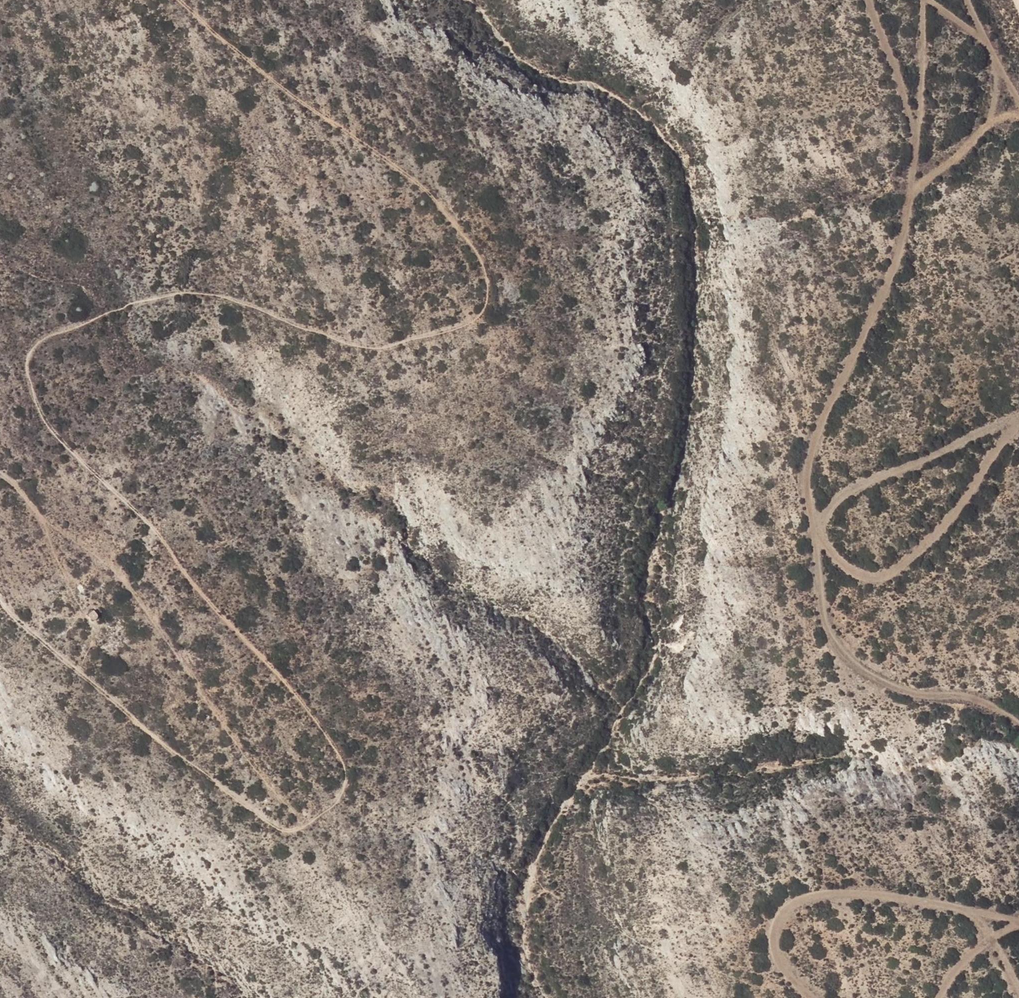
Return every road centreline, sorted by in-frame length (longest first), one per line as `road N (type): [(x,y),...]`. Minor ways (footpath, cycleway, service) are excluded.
road 1 (track): [(0,594),(45,643),(274,827),(287,832),(306,823),(342,784),(341,751),(286,661),(211,587),(170,531),(77,465),(53,437),(36,408),(33,358),(52,334),(181,291),(226,291),(360,352),(422,359),(478,311),(463,228),(446,198),(176,0)]
road 2 (track): [(1018,417),(827,505),(814,535),(859,572),(904,568),(941,535),(999,452)]
road 3 (track): [(0,476),(42,519),(113,564),(306,823)]

